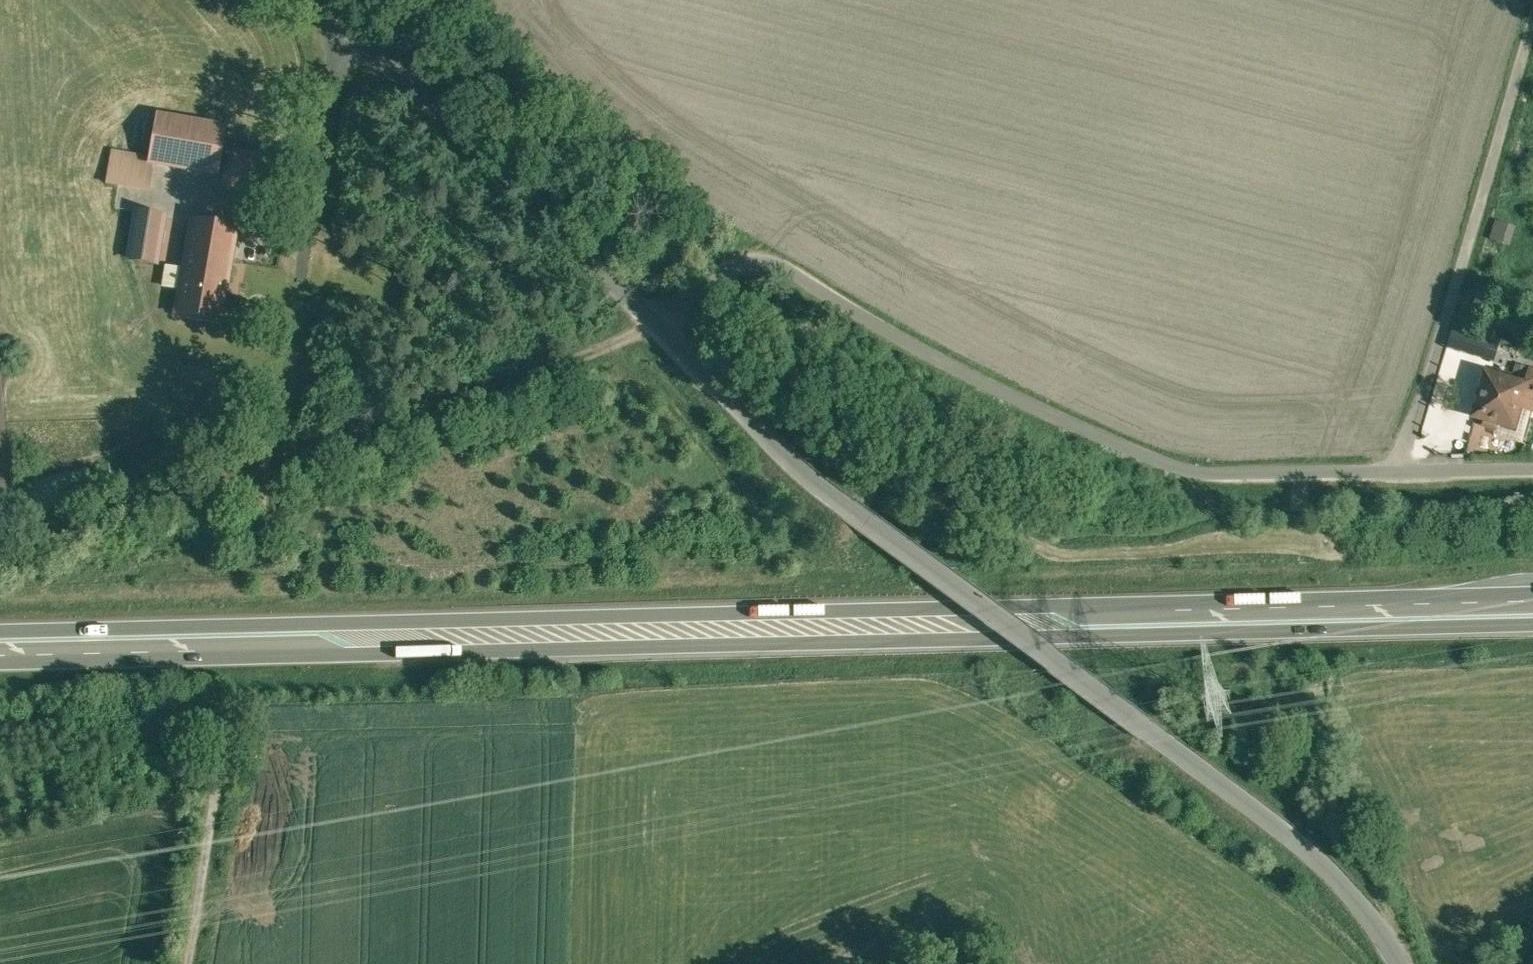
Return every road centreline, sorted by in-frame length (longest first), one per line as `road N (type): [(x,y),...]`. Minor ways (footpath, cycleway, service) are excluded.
road 1 (trunk): [(0,644),(1532,609)]
road 2 (unclassified): [(1398,963),(1304,846),(844,509),(722,391)]
road 3 (unclassified): [(1401,469),(1202,473),(1068,432),(768,261),(726,266),(661,327)]
road 4 (unclassified): [(661,327),(311,0)]
road 5 (unclassified): [(1532,31),(1401,469)]
road 6 (track): [(661,327),(465,403),(267,465)]
road 7 (unclassified): [(194,963),(228,764)]
road 8 (unclassified): [(1532,466),(1401,469)]

